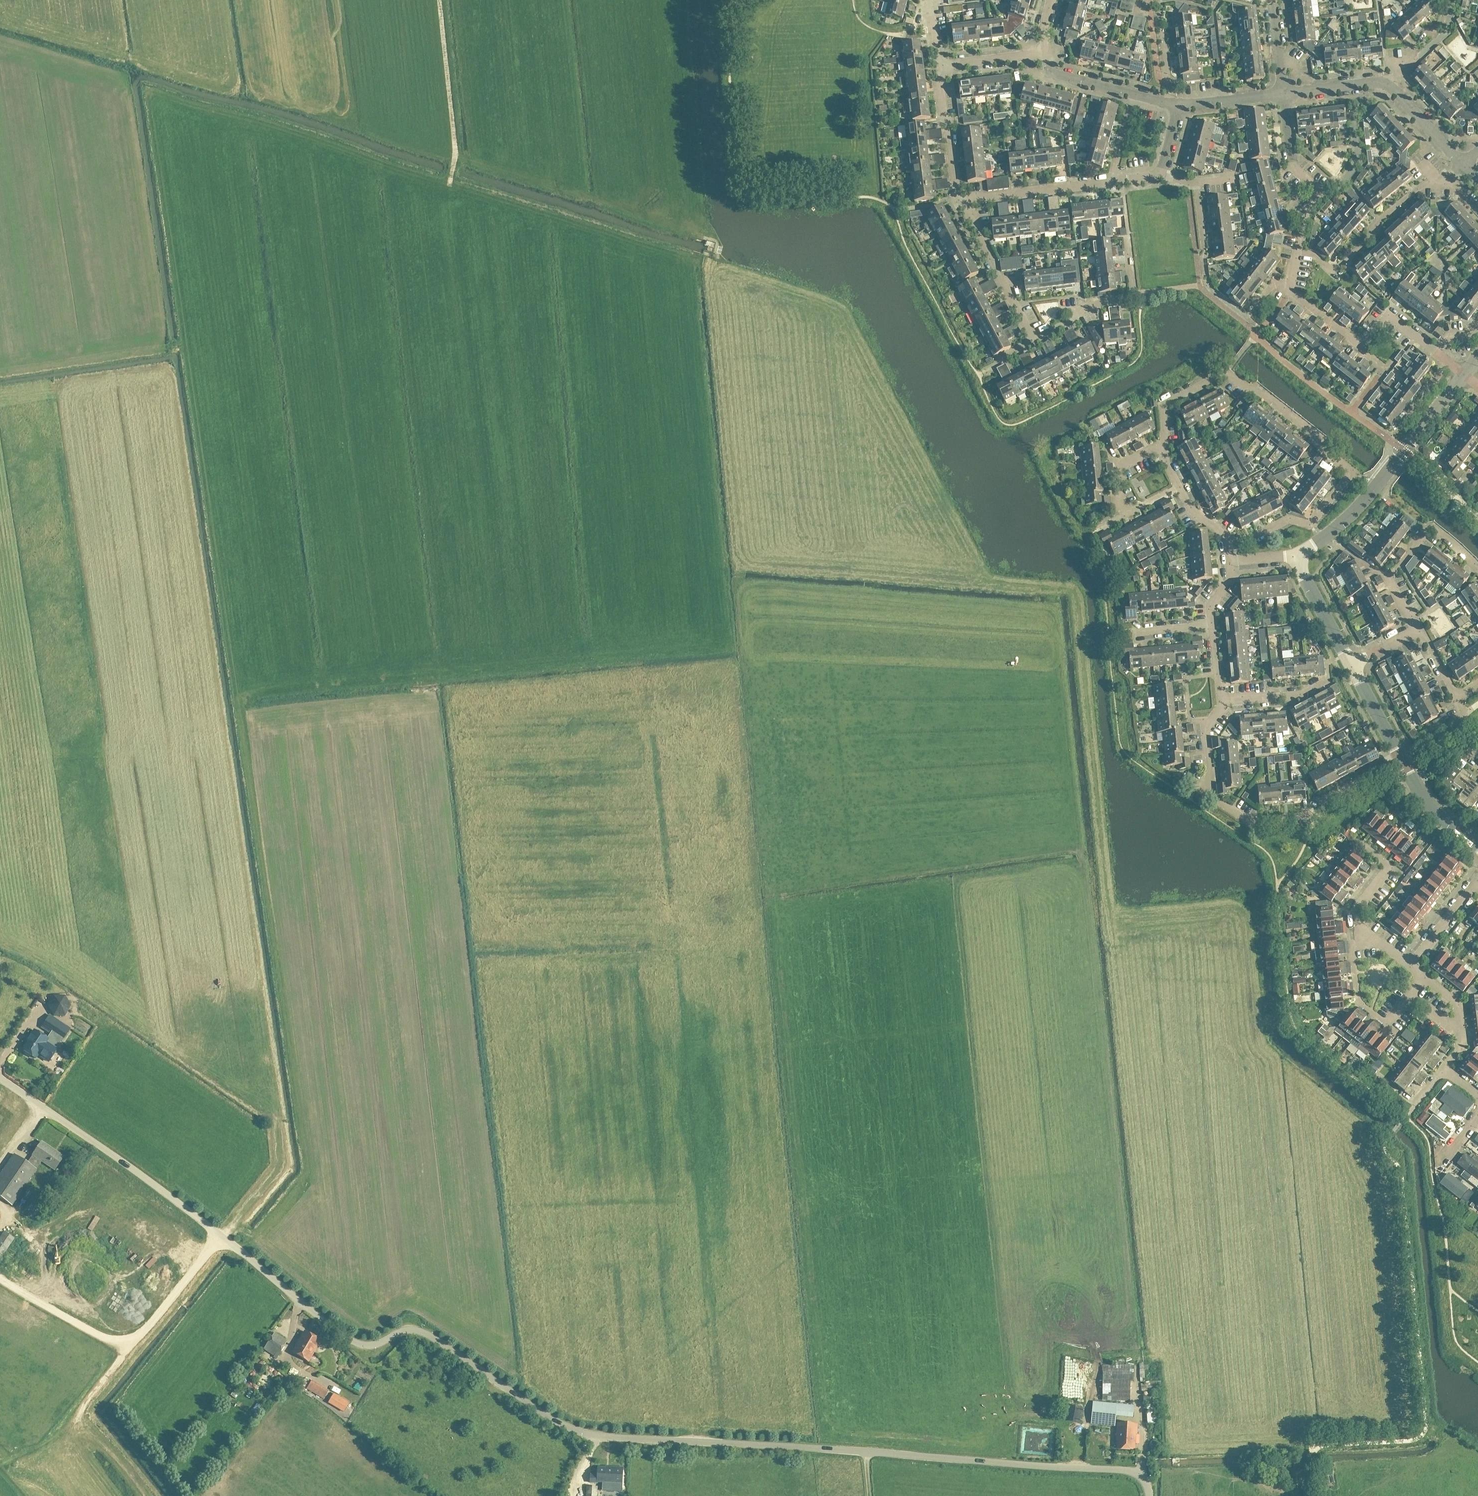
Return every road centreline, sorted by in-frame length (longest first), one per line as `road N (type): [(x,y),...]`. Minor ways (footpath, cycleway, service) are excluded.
road 1 (unclassified): [(1149,1495),(1143,1477),(1129,1470),(585,1435),(421,1331),(372,1345),(352,1341),(131,1167),(0,1078)]
road 2 (residential): [(1229,547),(1288,518),(1309,524),(1351,471),(1323,440),(1226,373)]
road 3 (residential): [(1219,702),(1205,728),(1209,777),(1215,799),(1249,822),(1316,815),(1327,798),(1402,761)]
road 4 (tertiary): [(1295,555),(1360,505),(1463,375)]
road 5 (residential): [(1298,251),(1334,272),(1376,223),(1447,176)]
road 6 (residential): [(1477,568),(1442,534),(1424,532),(1386,576),(1417,630)]
road 7 (track): [(450,181),(457,147),(441,0)]
road 8 (residential): [(1298,251),(1305,214),(1323,192),(1292,165),(1283,93)]
road 9 (residential): [(1367,933),(1353,951),(1358,1001),(1387,1024),(1424,977)]
road 10 (residential): [(1033,343),(1085,308),(1134,293),(1128,243)]
road 11 (residential): [(1033,343),(958,200)]
road 12 (residential): [(958,200),(1111,181)]
road 13 (residential): [(958,200),(943,65)]
road 14 (tertiary): [(1351,665),(1295,555)]

